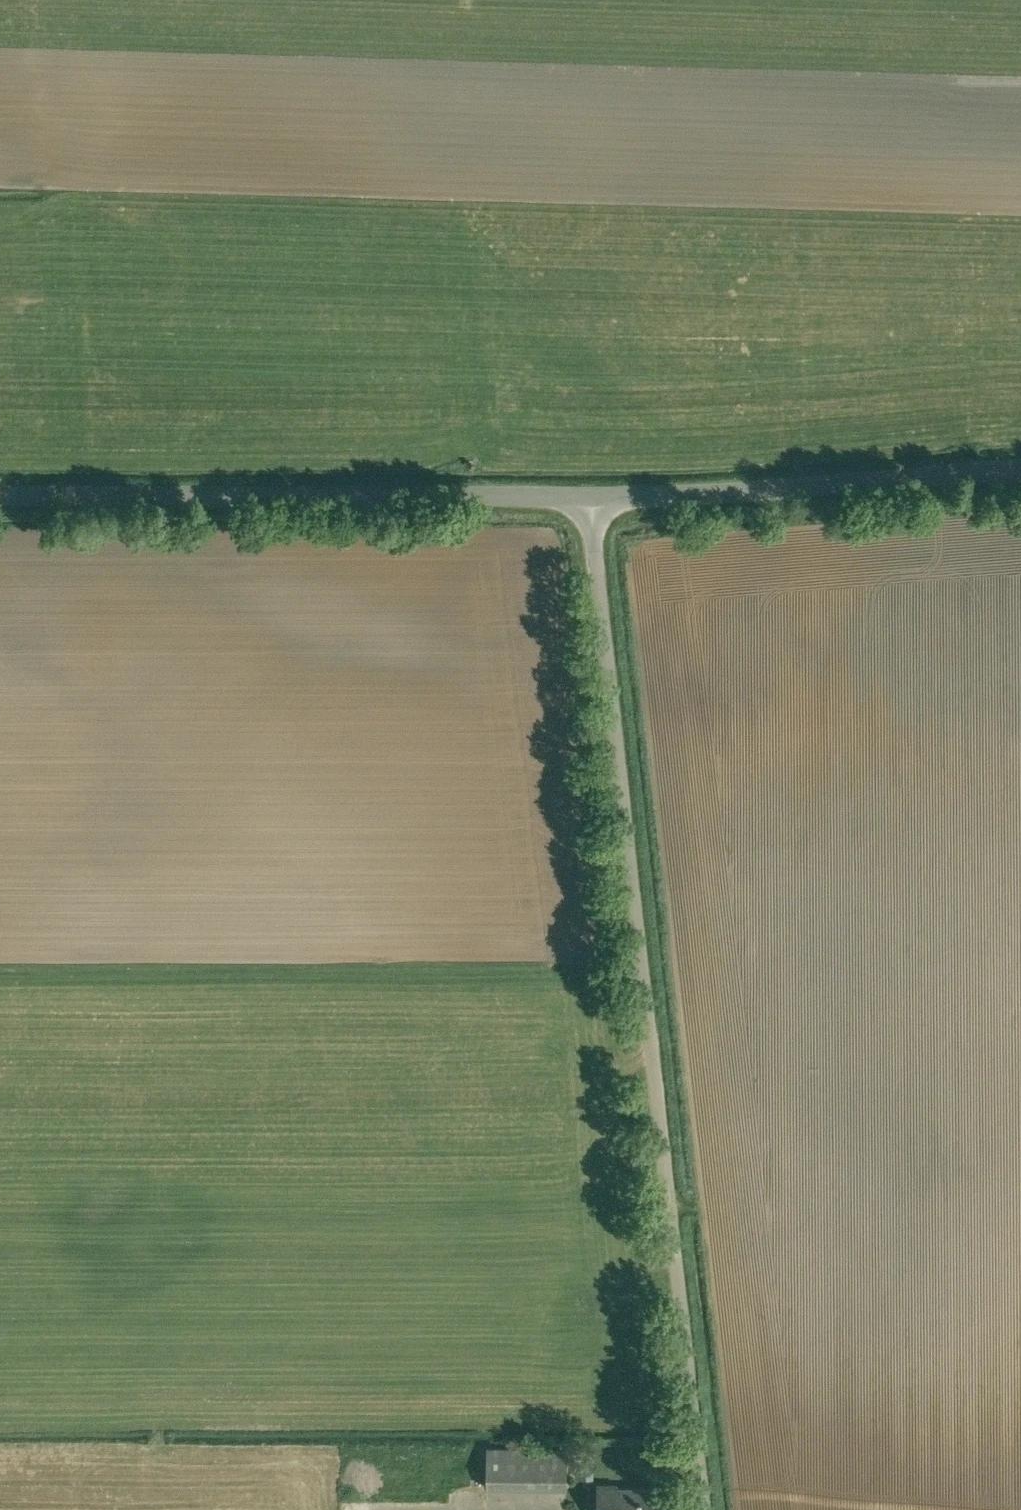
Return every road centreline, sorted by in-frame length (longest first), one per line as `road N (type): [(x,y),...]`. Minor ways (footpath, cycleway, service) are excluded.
road 1 (unclassified): [(704,1509),(588,496)]
road 2 (tertiary): [(588,496),(0,495)]
road 3 (tertiary): [(588,496),(1020,471)]

